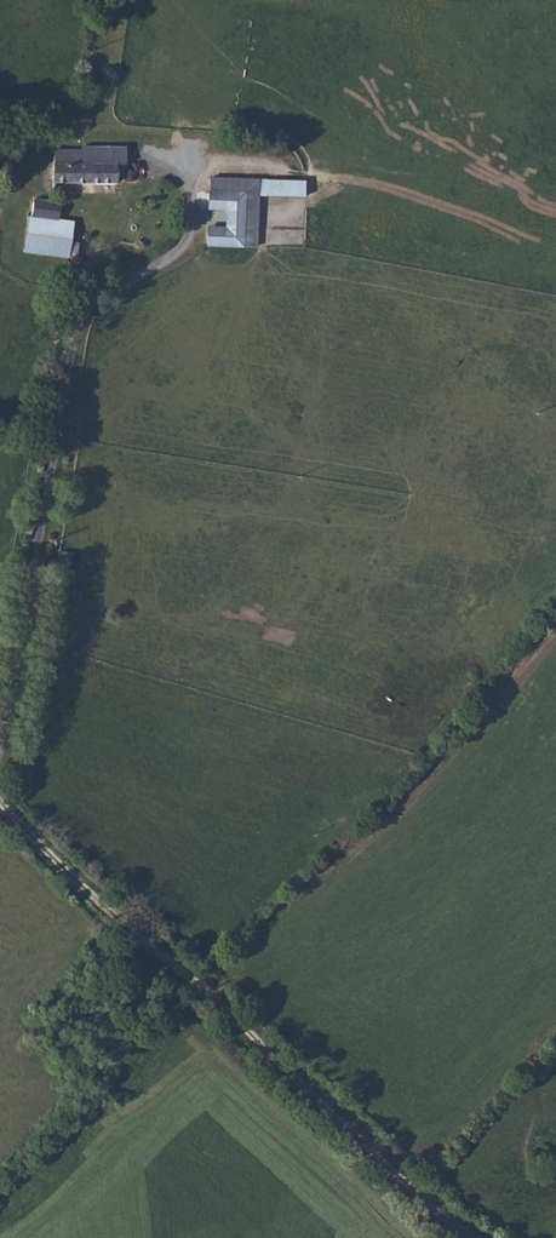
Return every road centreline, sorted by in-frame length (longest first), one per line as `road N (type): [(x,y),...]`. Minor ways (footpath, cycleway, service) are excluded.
road 1 (track): [(0,802),(446,1217),(481,1237)]
road 2 (unclassified): [(0,756),(15,712),(84,278)]

